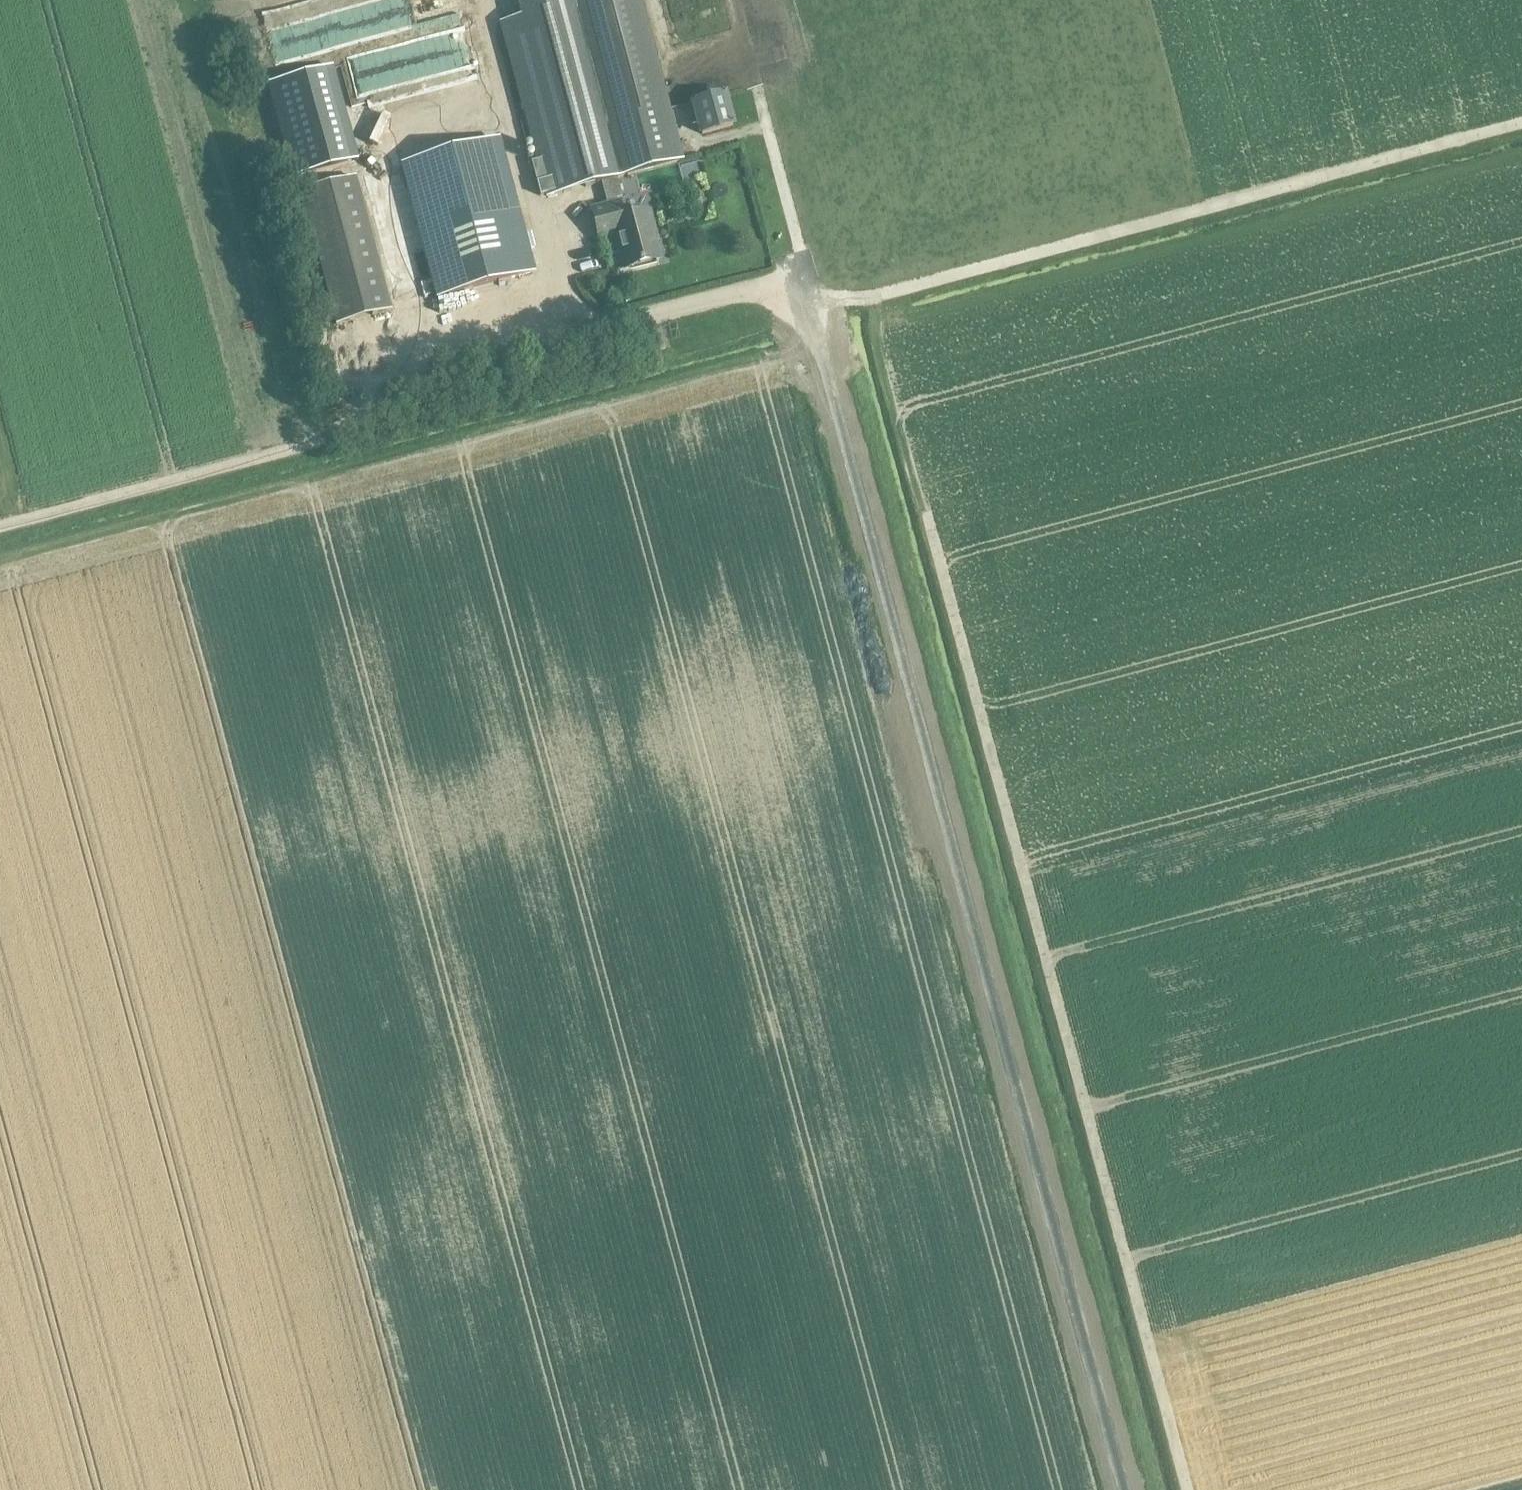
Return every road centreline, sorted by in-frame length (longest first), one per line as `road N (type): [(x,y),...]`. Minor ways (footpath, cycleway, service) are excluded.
road 1 (unclassified): [(1125,1489),(801,300)]
road 2 (track): [(801,300),(870,306),(1521,124)]
road 3 (track): [(0,527),(330,434),(364,402),(386,350)]

